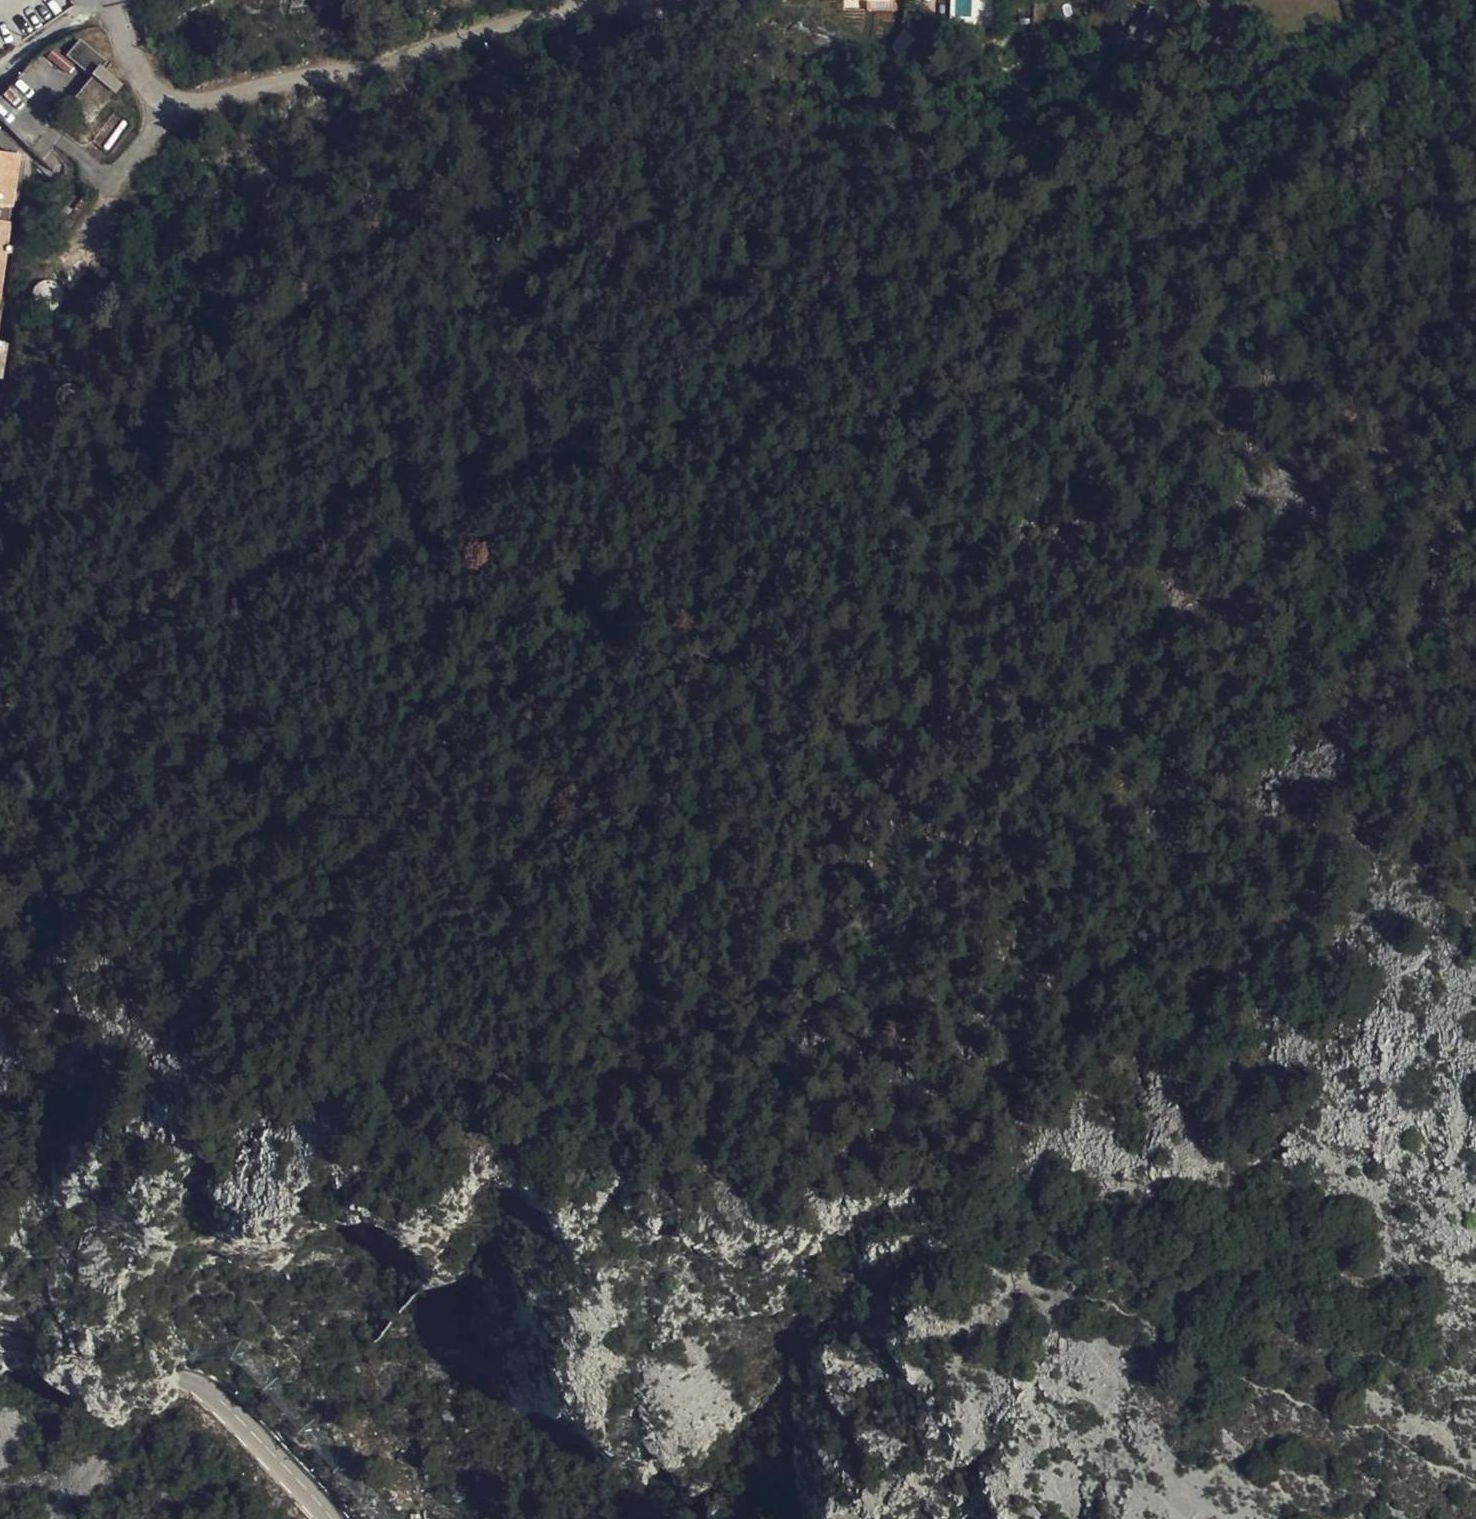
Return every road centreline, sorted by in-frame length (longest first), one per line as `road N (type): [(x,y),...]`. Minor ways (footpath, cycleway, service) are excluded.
road 1 (unclassified): [(111,0),(137,74),(166,100),(201,102),(634,0)]
road 2 (tertiary): [(0,1338),(198,1387),(331,1518)]

